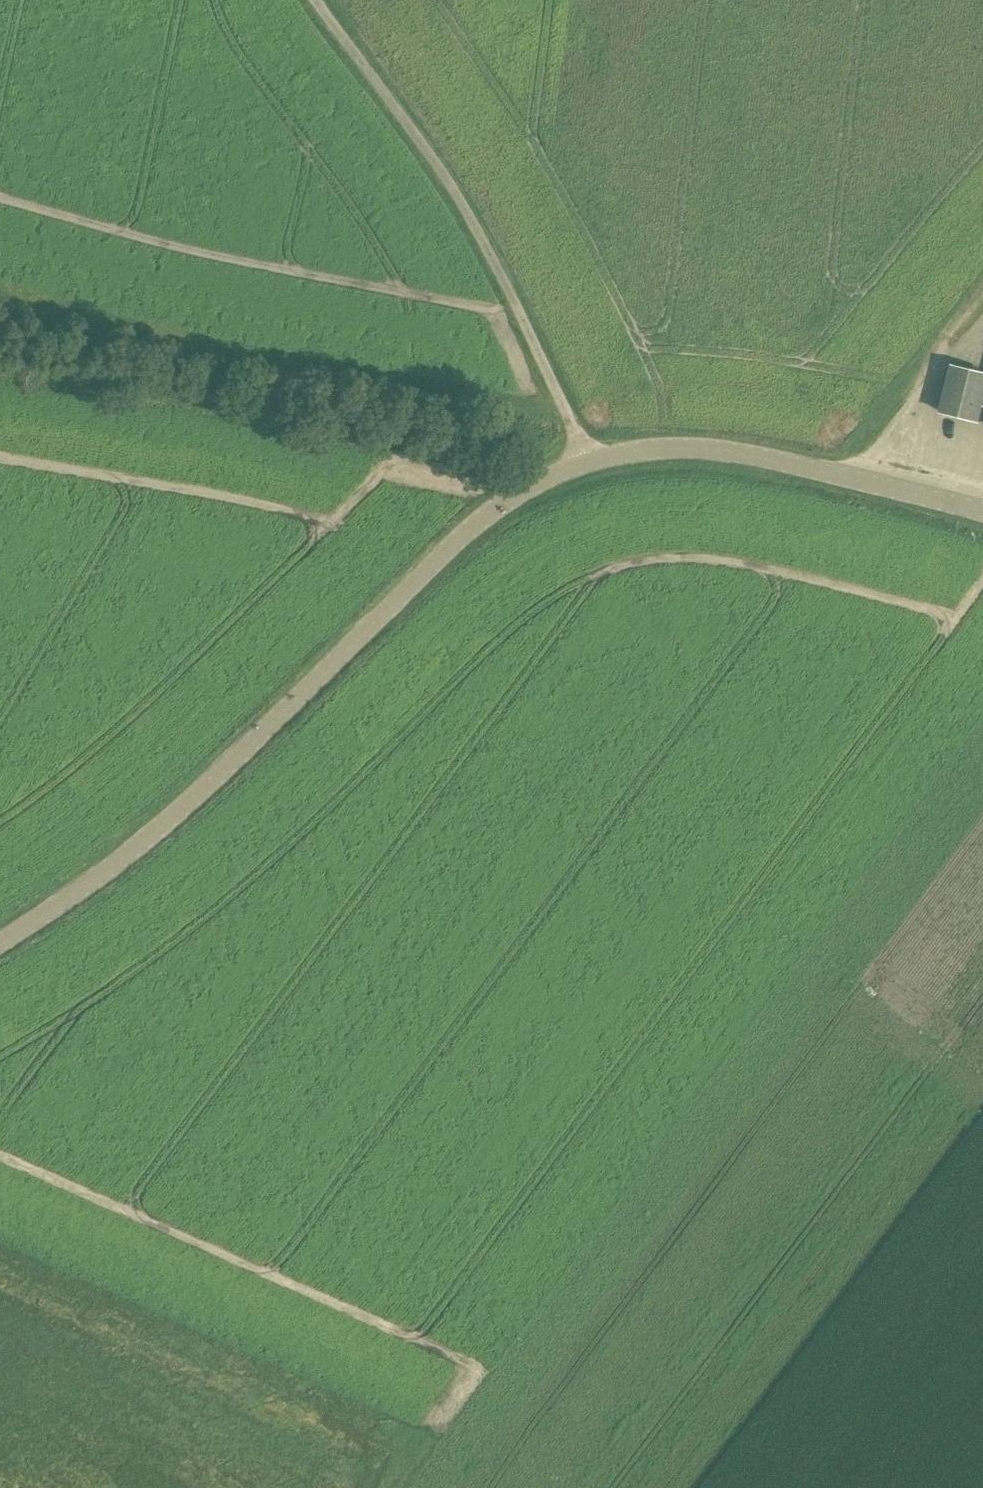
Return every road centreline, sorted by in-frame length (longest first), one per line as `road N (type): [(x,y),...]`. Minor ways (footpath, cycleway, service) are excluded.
road 1 (tertiary): [(586,462),(486,517),(145,845),(0,946)]
road 2 (unclassified): [(586,462),(475,223),(319,0)]
road 3 (tertiary): [(586,462),(662,450),(753,455),(982,516)]

